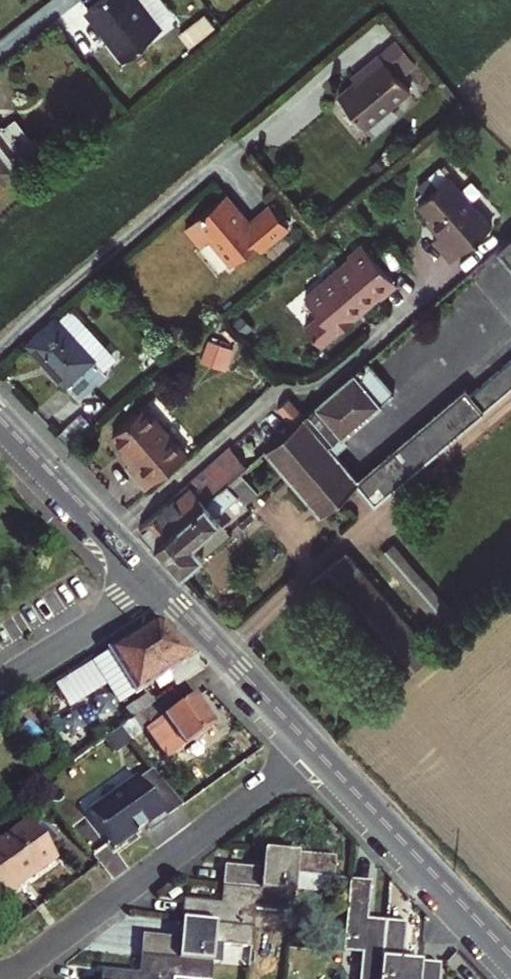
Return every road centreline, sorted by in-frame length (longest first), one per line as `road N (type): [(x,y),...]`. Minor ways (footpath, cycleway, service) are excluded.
road 1 (residential): [(5,978),(315,753)]
road 2 (tertiary): [(510,957),(315,753)]
road 3 (tertiary): [(158,589),(0,419)]
road 4 (tertiary): [(315,753),(158,589)]
road 5 (residential): [(0,685),(158,589)]

